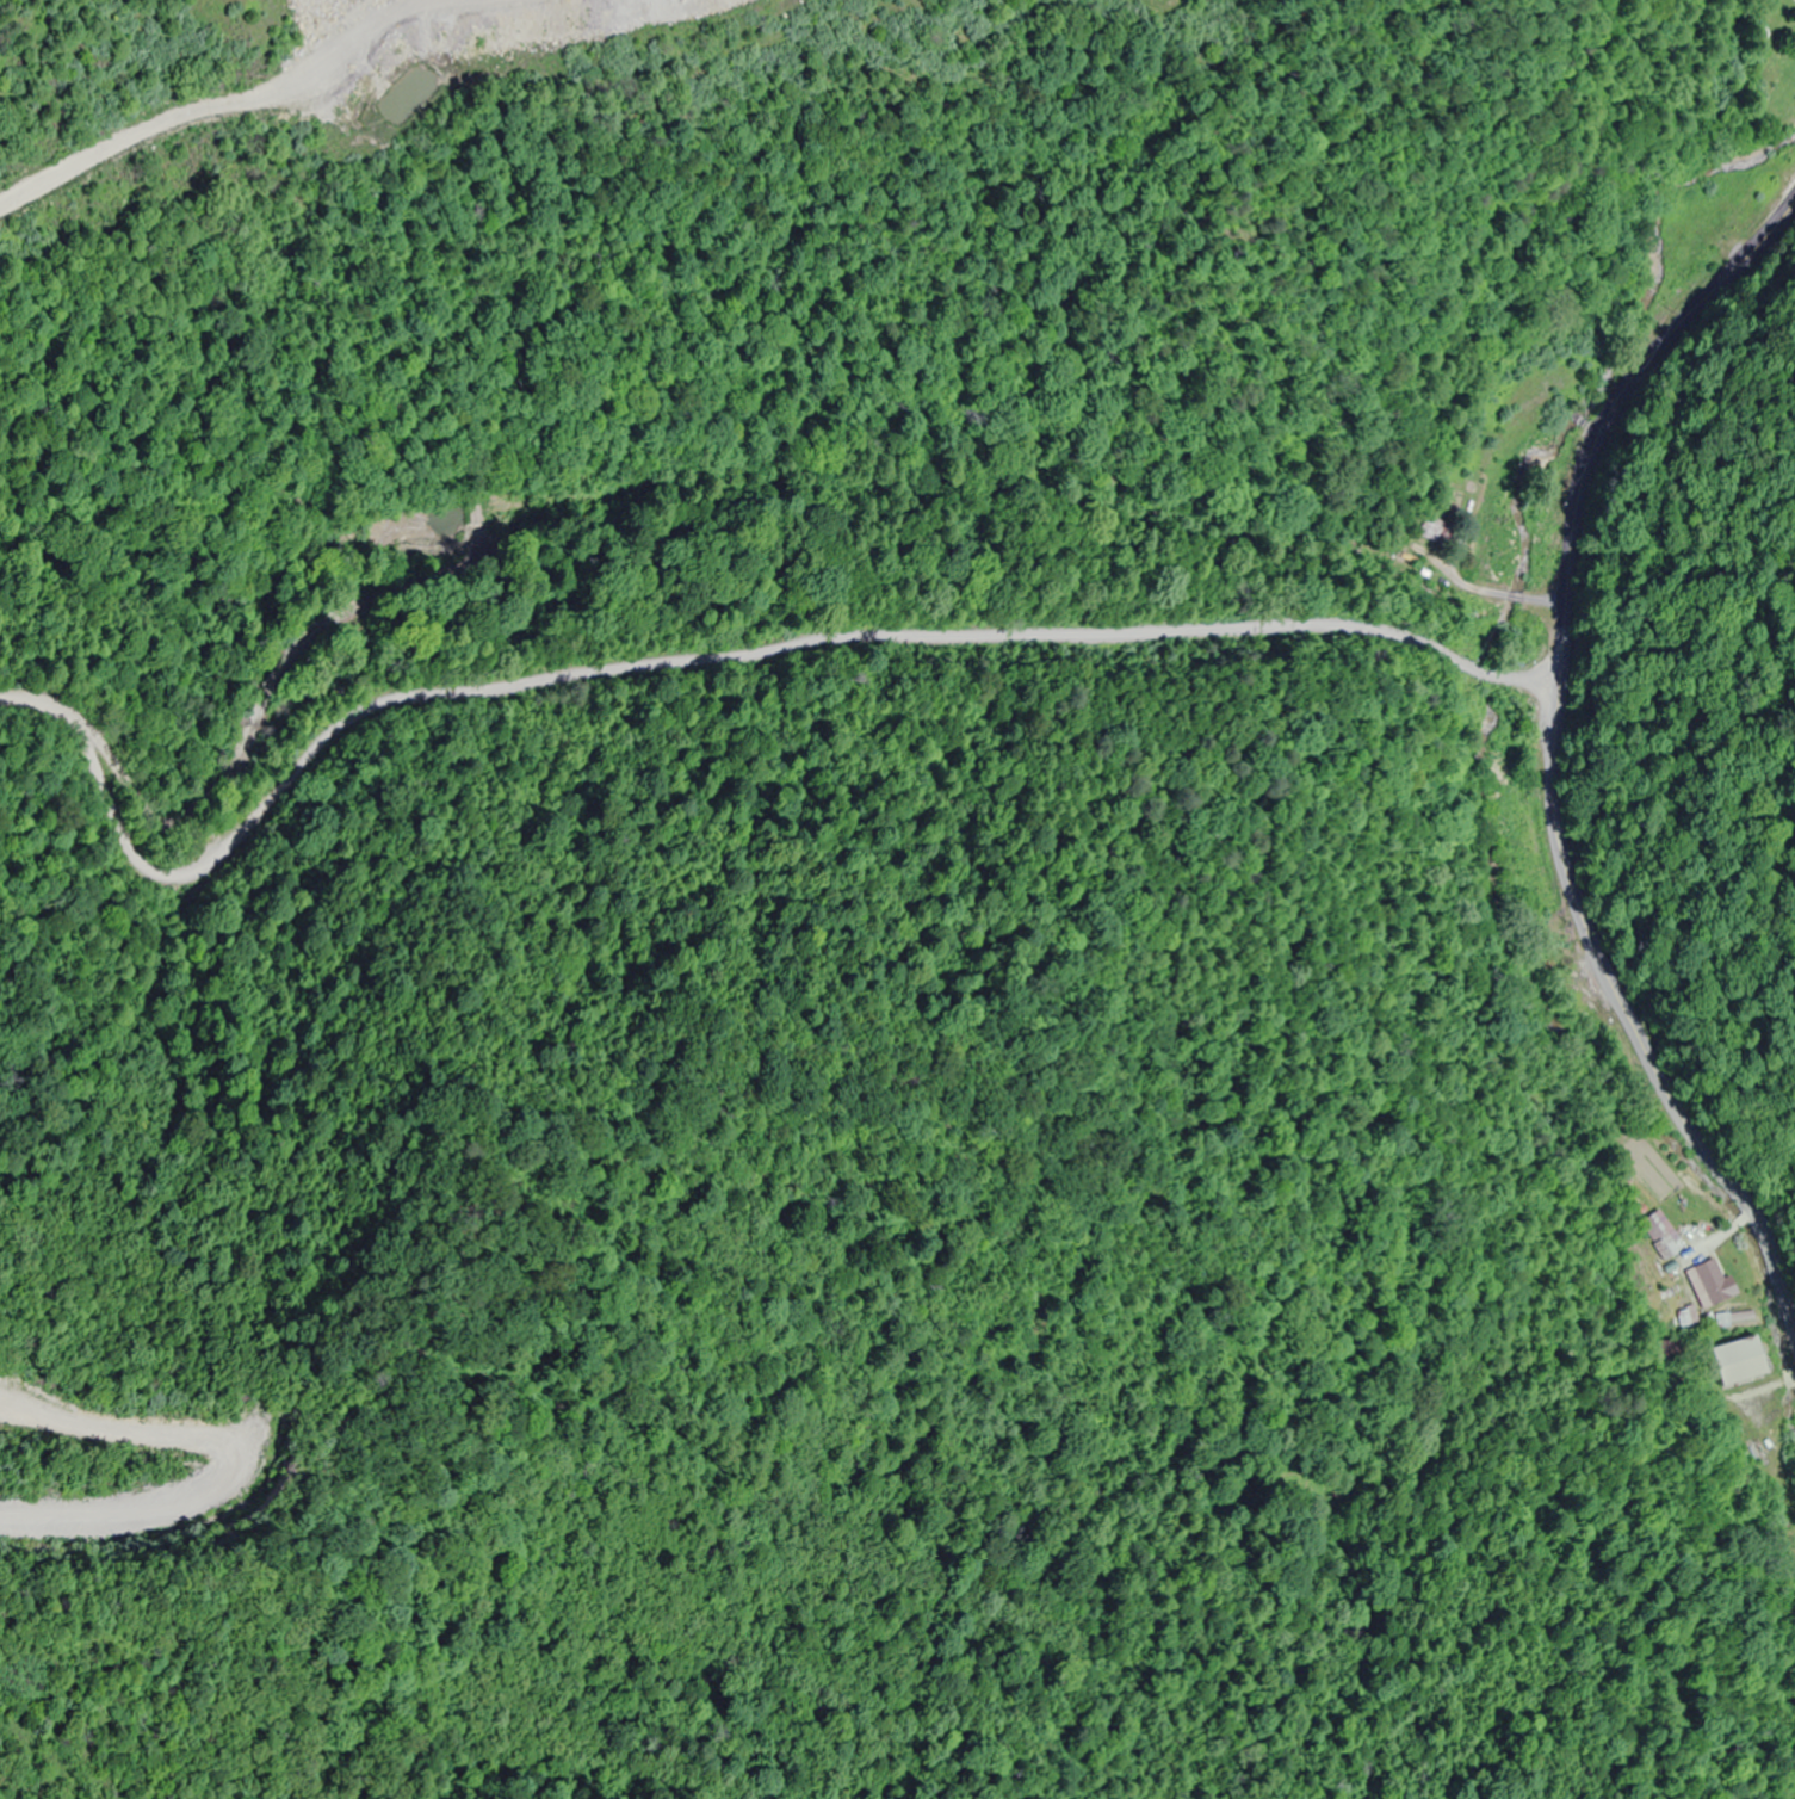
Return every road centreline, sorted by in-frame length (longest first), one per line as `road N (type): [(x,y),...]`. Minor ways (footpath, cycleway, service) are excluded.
road 1 (tertiary): [(1794,1321),(1758,1212),(1679,1111),(1590,927),(1567,861),(1560,779),(1574,554),(1595,460),(1647,379),(1794,205)]

